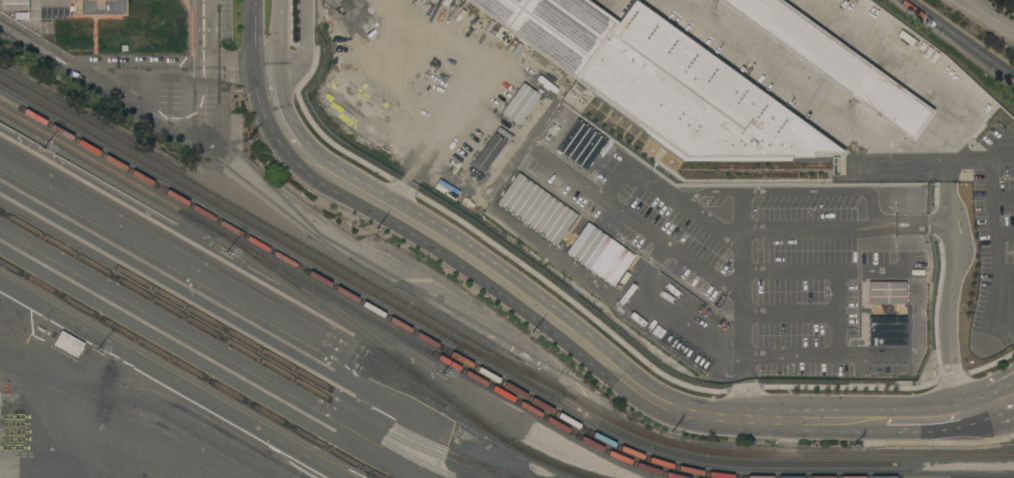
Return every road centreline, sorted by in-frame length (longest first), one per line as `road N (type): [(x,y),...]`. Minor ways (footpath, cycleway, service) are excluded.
road 1 (tertiary): [(297,146),(603,363)]
road 2 (tertiary): [(603,363),(647,397),(698,418),(870,419)]
road 3 (motorway): [(905,0),(1013,80)]

